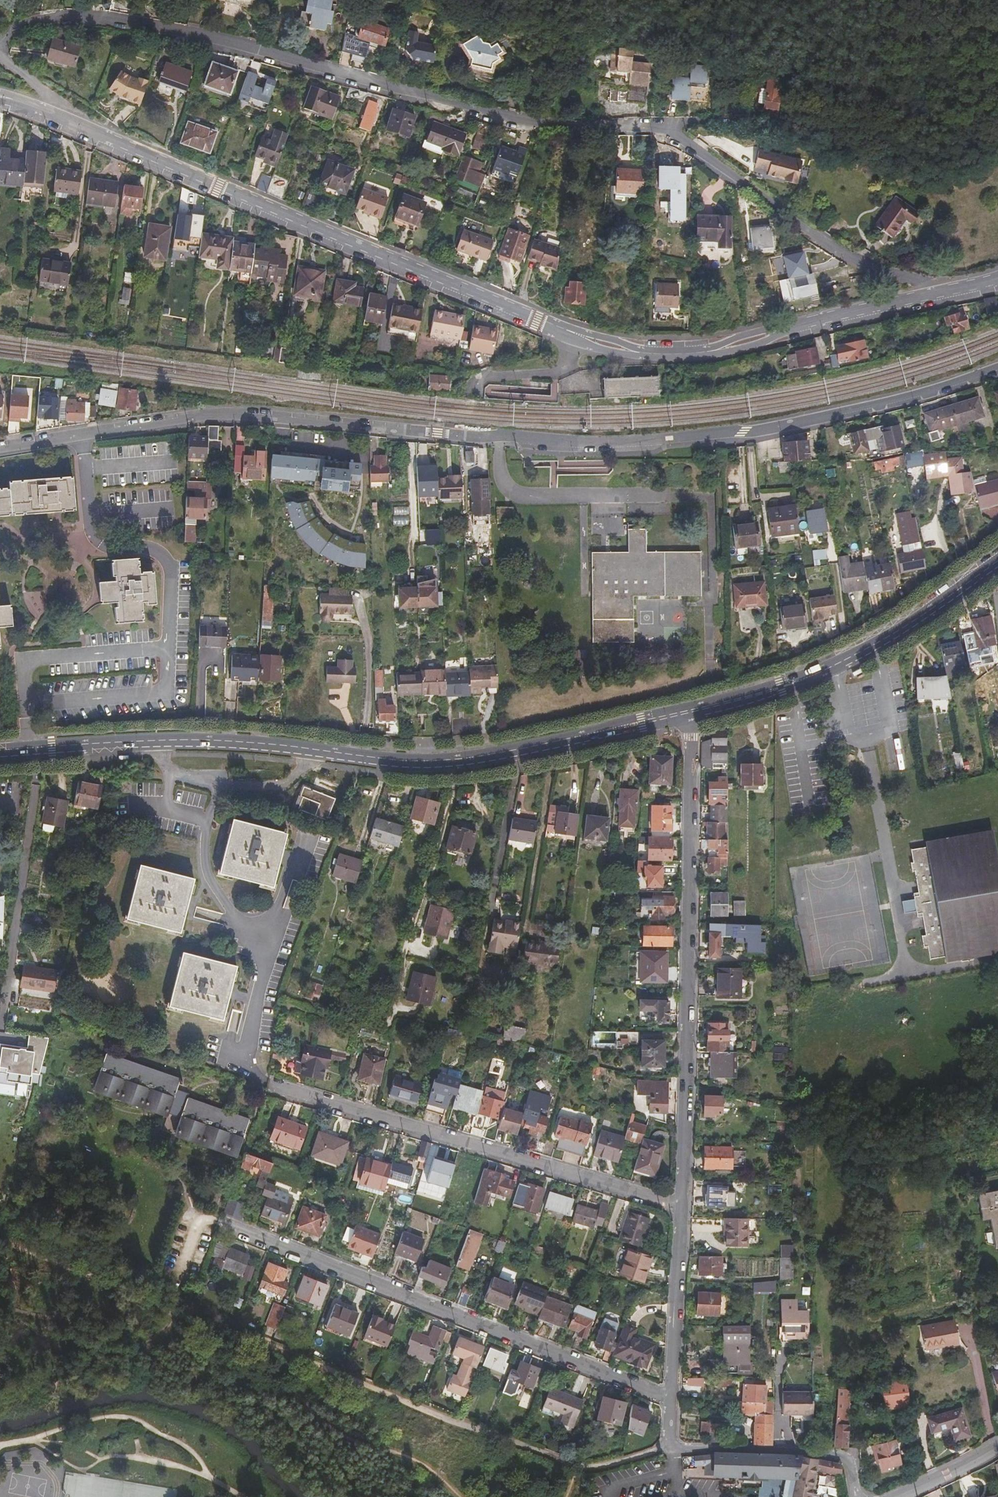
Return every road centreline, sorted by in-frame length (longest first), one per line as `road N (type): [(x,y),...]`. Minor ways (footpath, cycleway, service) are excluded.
road 1 (residential): [(0,448),(214,416),(561,443),(669,440),(886,404),(997,370)]
road 2 (residential): [(0,39),(65,18),(159,28),(545,128),(659,128),(861,267),(945,291)]
road 3 (secondary): [(0,750),(229,741),(431,761),(690,711)]
road 4 (residential): [(65,121),(574,335)]
road 5 (residential): [(682,1206),(690,711)]
road 6 (residential): [(226,1224),(672,1399)]
road 7 (track): [(177,1318),(205,1321),(584,1470)]
road 8 (residential): [(282,1090),(682,1206)]
road 9 (residential): [(574,335),(618,348),(702,353),(945,291)]
road 10 (secondary): [(690,711),(834,666),(902,631),(997,564)]
road 11 (residential): [(858,1496),(843,1457),(669,1447)]
road 12 (residential): [(672,1399),(682,1206)]
road 13 (track): [(0,1250),(177,1318)]
road 14 (track): [(235,1069),(72,1014)]
road 15 (residential): [(460,396),(482,379),(553,376),(567,365),(574,335)]

